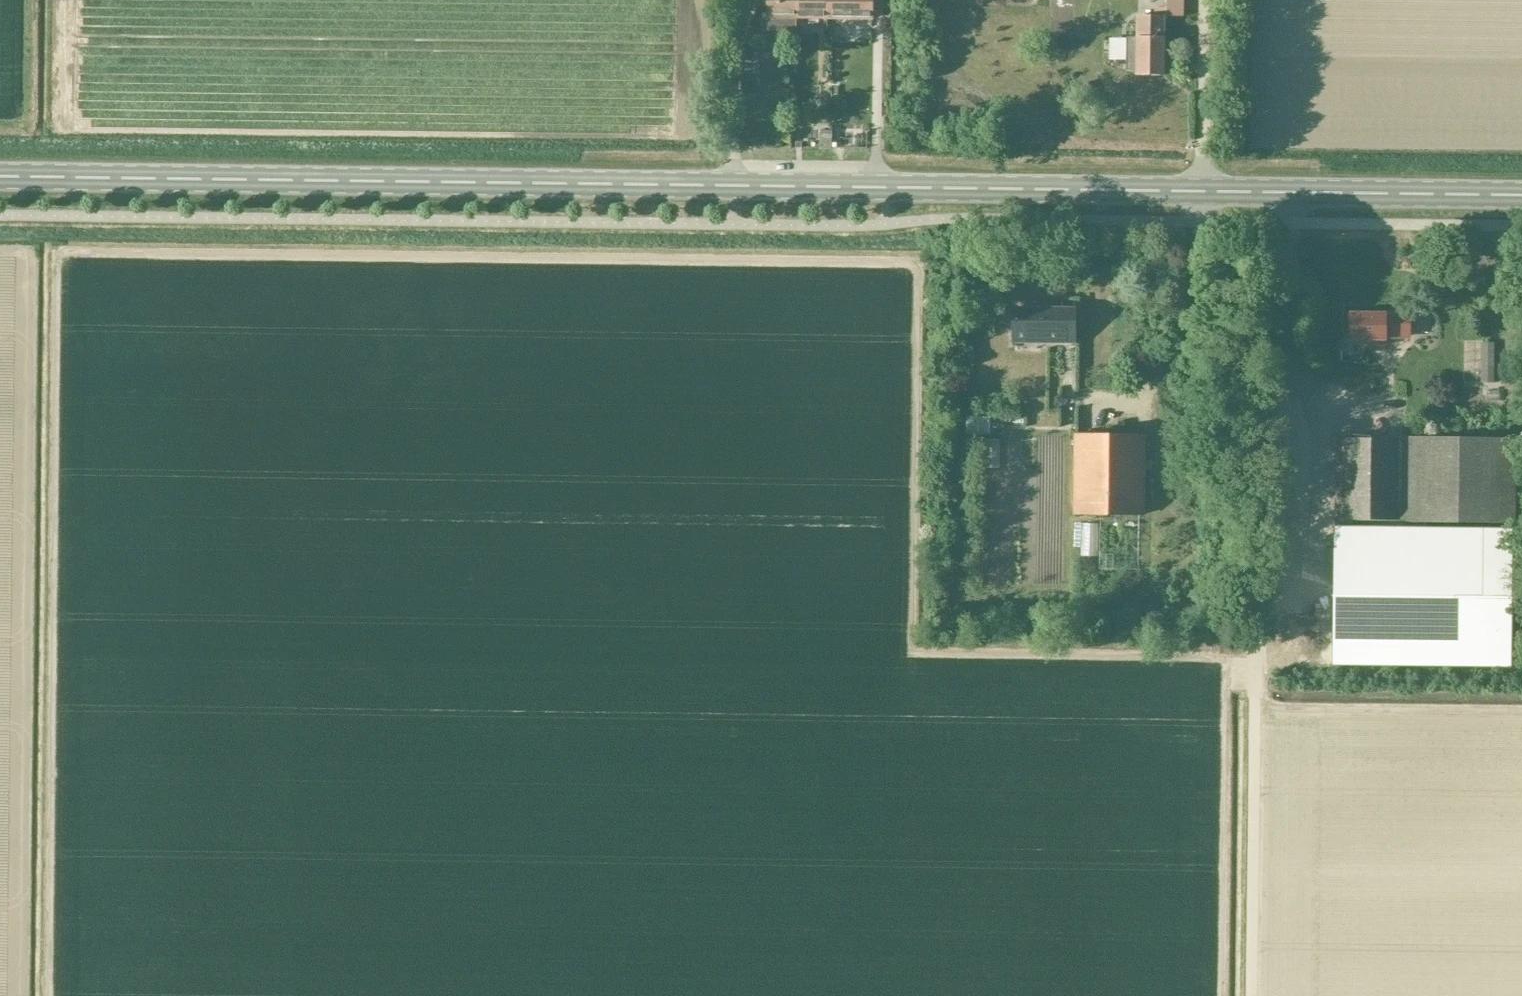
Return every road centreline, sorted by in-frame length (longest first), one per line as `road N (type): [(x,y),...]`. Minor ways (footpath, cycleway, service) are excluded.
road 1 (secondary): [(1521,196),(0,177)]

